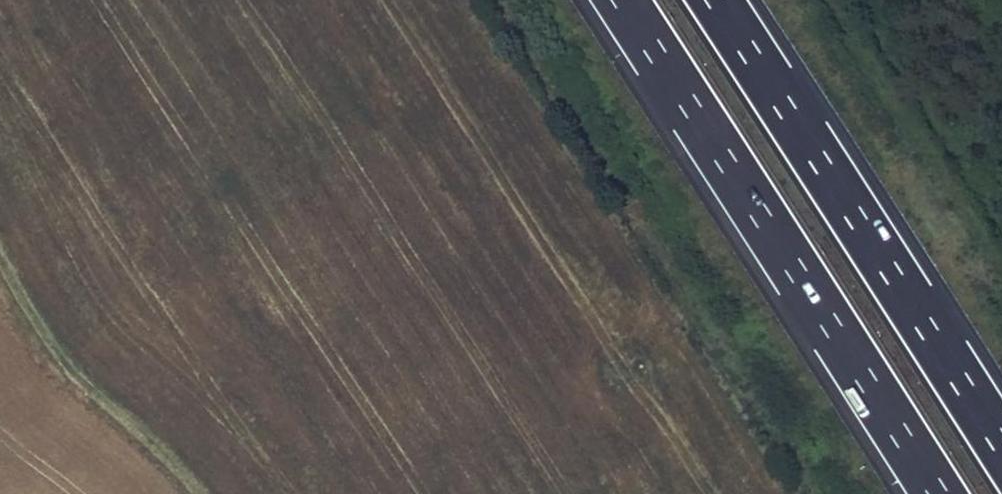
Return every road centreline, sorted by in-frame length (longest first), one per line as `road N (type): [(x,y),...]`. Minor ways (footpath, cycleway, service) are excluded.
road 1 (motorway): [(618,0),(936,493)]
road 2 (motorway): [(1001,448),(713,0)]
road 3 (track): [(198,493),(60,361),(0,264)]

